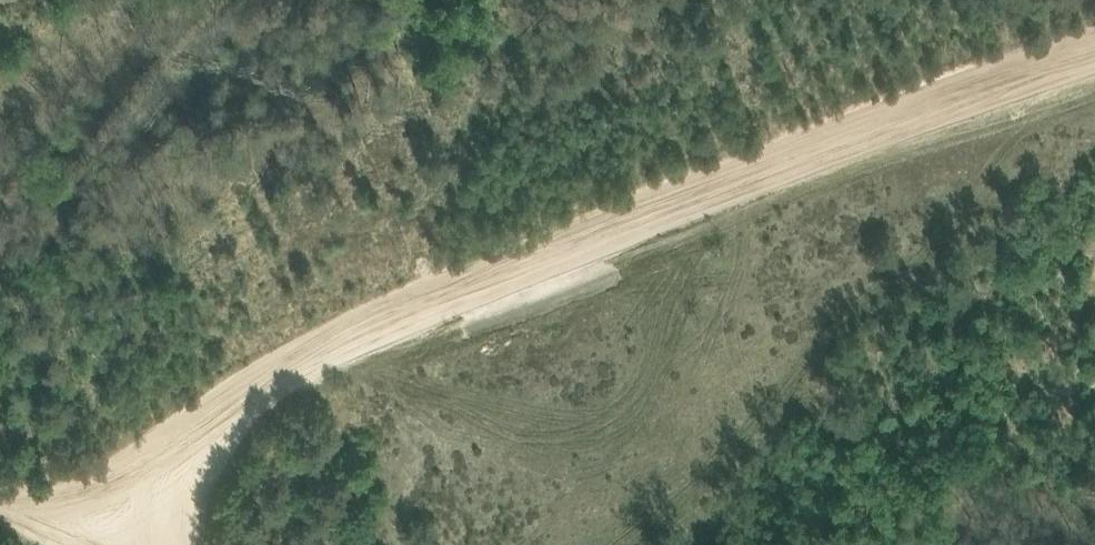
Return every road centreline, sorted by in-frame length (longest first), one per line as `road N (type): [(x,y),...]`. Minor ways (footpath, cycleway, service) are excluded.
road 1 (track): [(94,539),(142,456),(409,314),(1094,57)]

